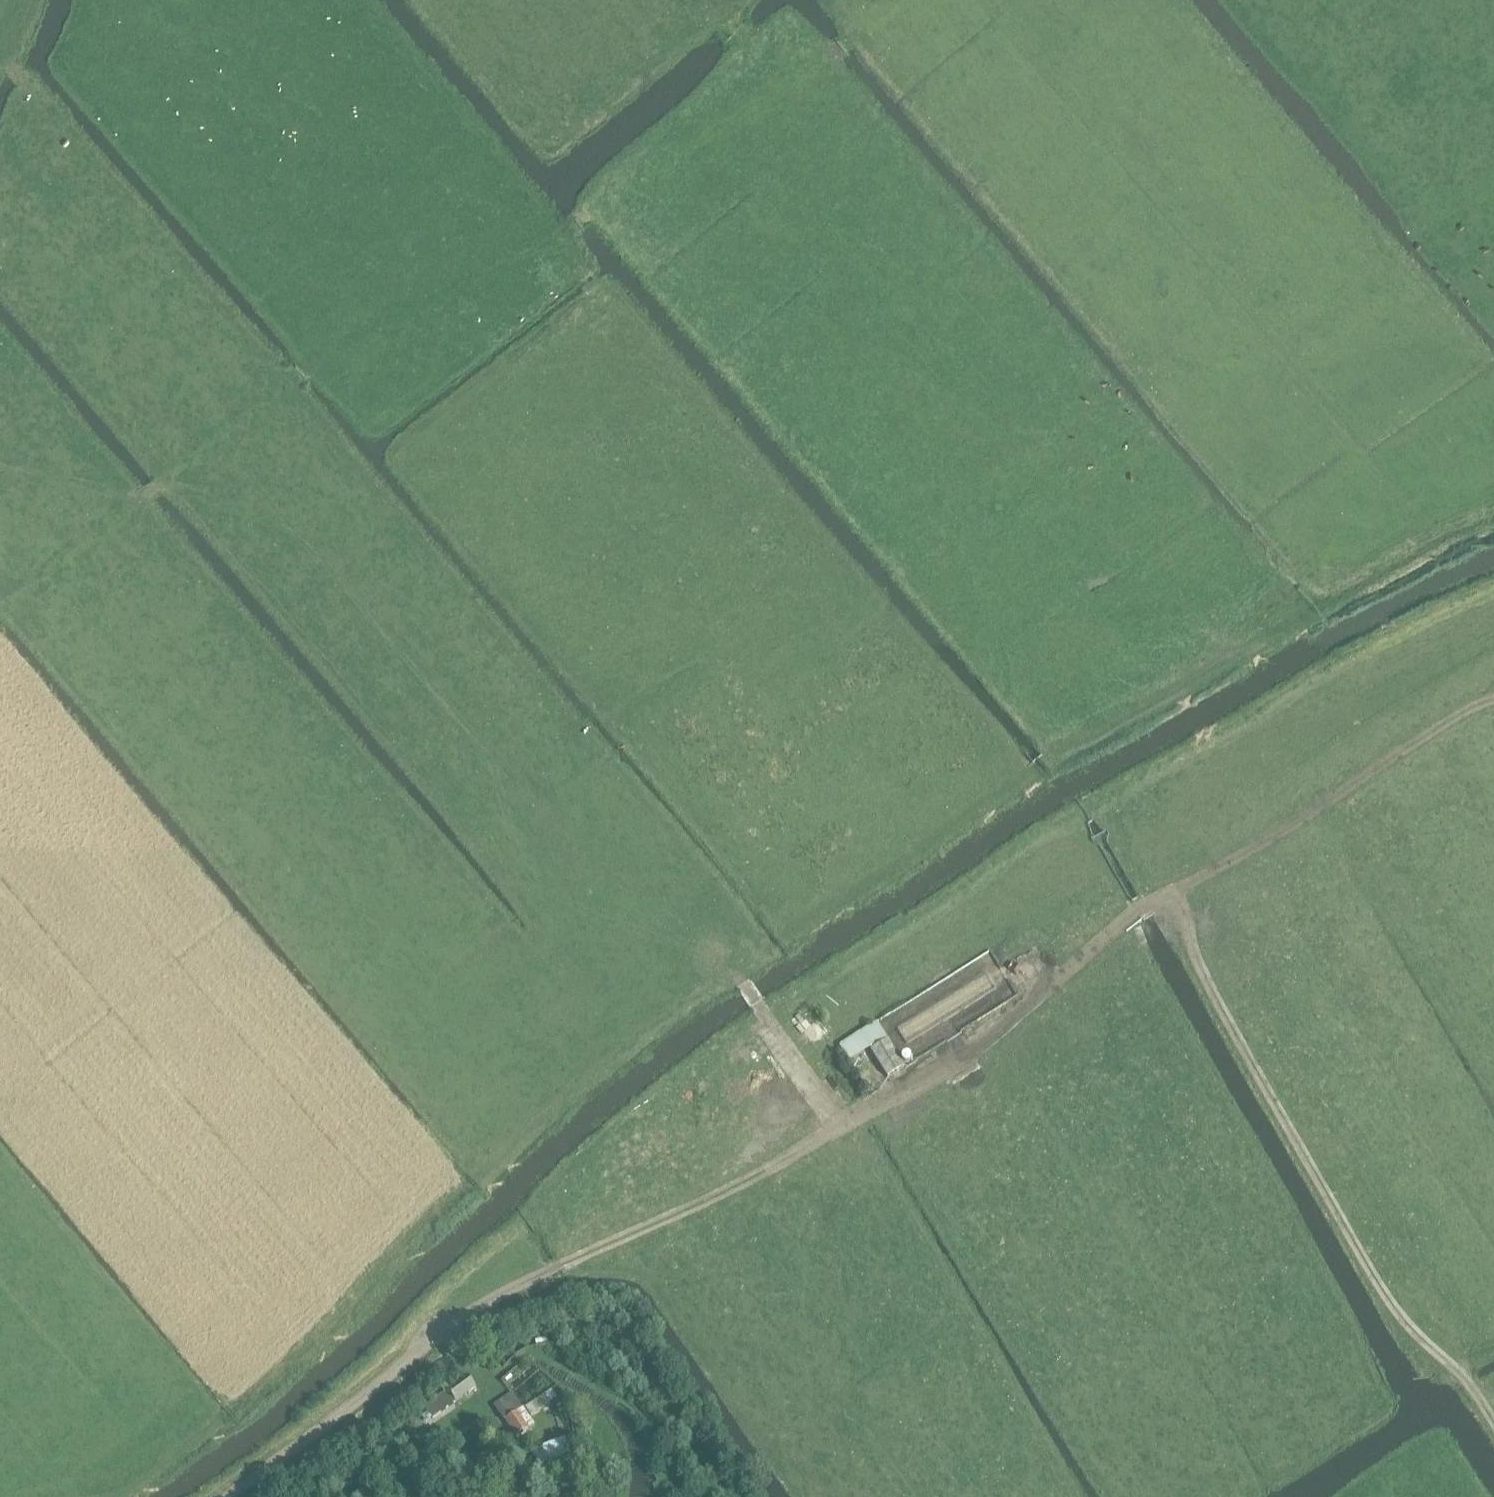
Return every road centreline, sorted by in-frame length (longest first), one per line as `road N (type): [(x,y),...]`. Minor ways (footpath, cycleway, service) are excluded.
road 1 (track): [(1493,507),(1047,762),(727,960),(473,1180),(233,1411),(123,1496)]
road 2 (track): [(555,1266),(840,1124),(1016,1017),(1126,919),(1276,833),(1472,703),(1493,699)]
road 3 (track): [(904,0),(849,46),(588,218),(308,372),(0,612)]
road 4 (track): [(1493,1425),(1468,1382),(1390,1304),(1160,899)]
road 5 (track): [(840,1124),(718,948)]

